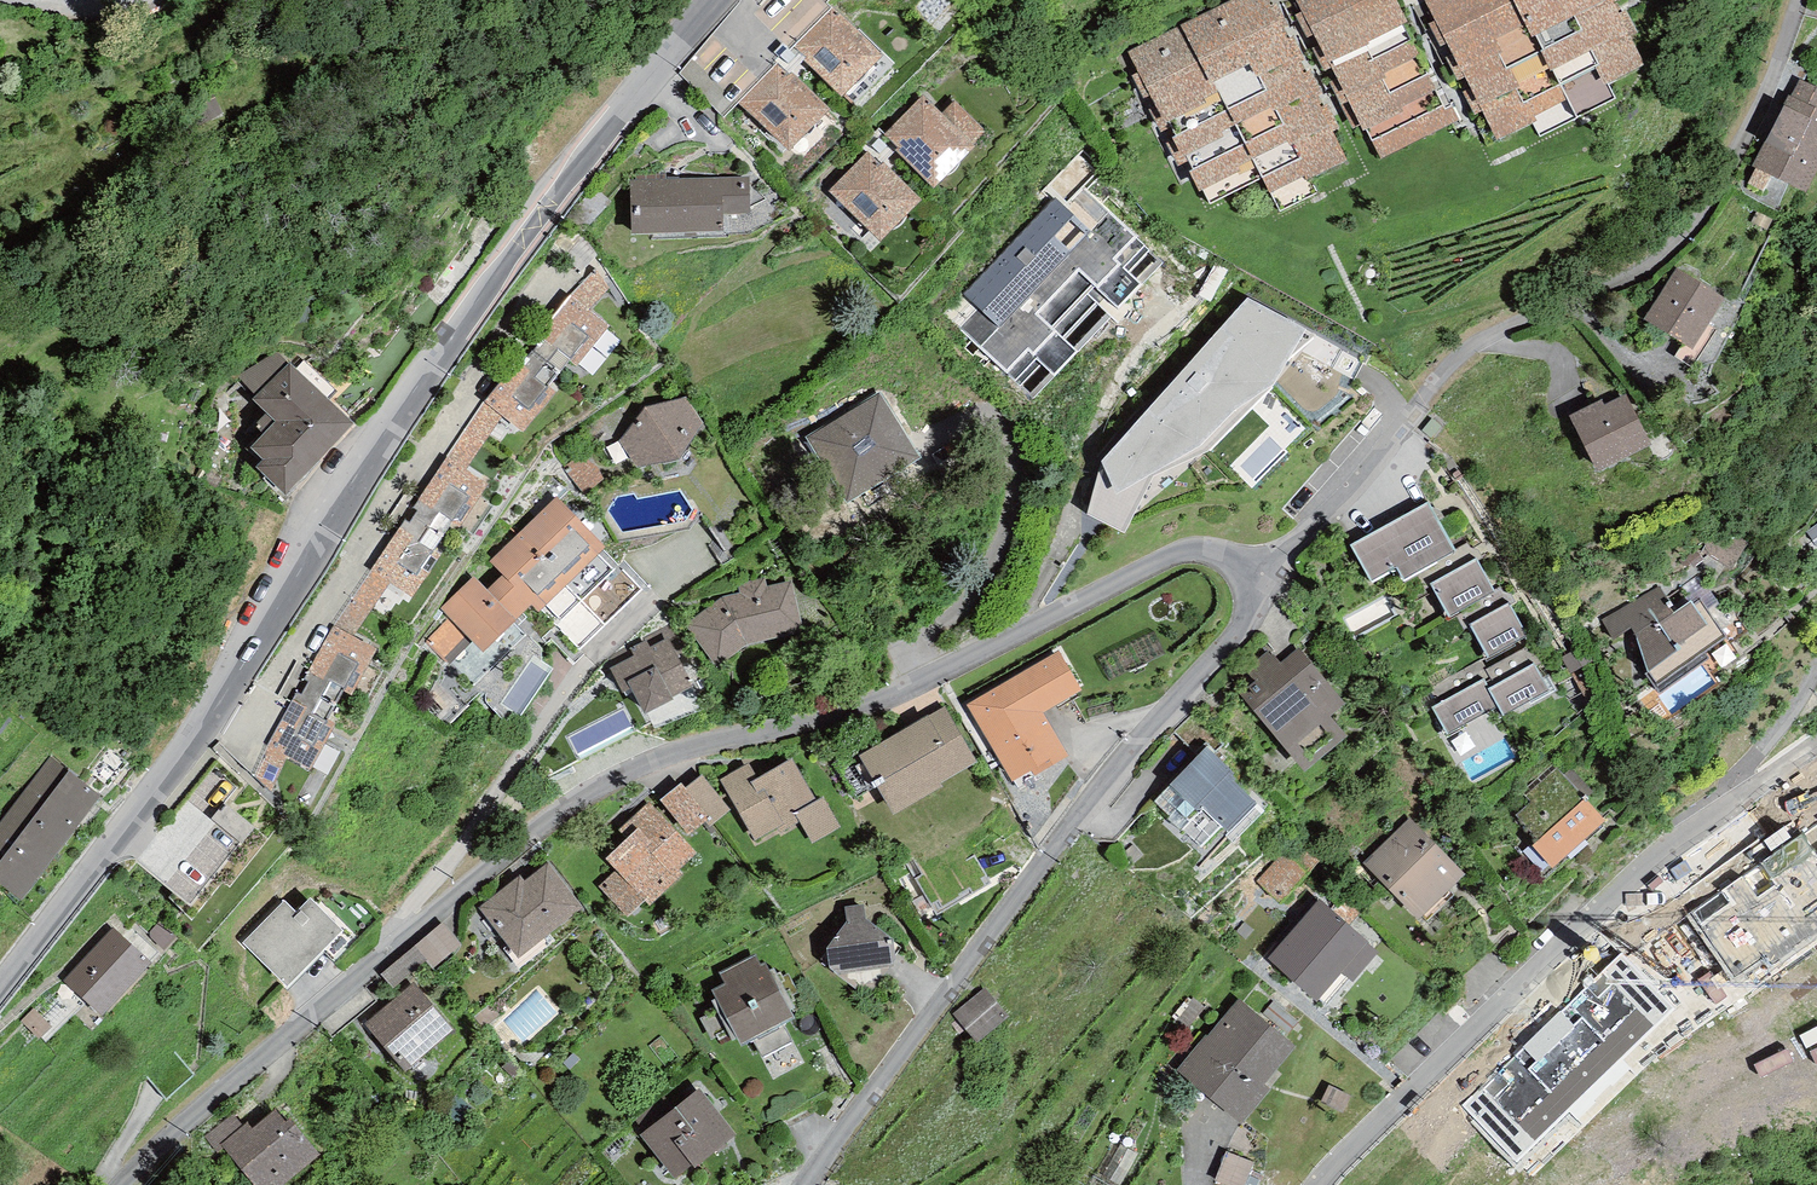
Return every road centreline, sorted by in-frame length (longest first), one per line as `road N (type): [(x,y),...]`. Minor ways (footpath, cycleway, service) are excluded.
road 1 (residential): [(126,1184),(176,1130),(560,810),(648,764),(852,712),(1173,554),(1223,548),(1250,574)]
road 2 (tertiary): [(717,0),(536,221),(203,730),(0,987)]
road 3 (unclassified): [(1250,574),(1290,549),(1376,463),(1444,372),(1490,336),(1568,309),(1665,254),(1723,180),(1801,0)]
road 4 (residential): [(1250,574),(1251,616),(811,1184)]
road 5 (residential): [(1320,1184),(1612,887),(1816,740)]

